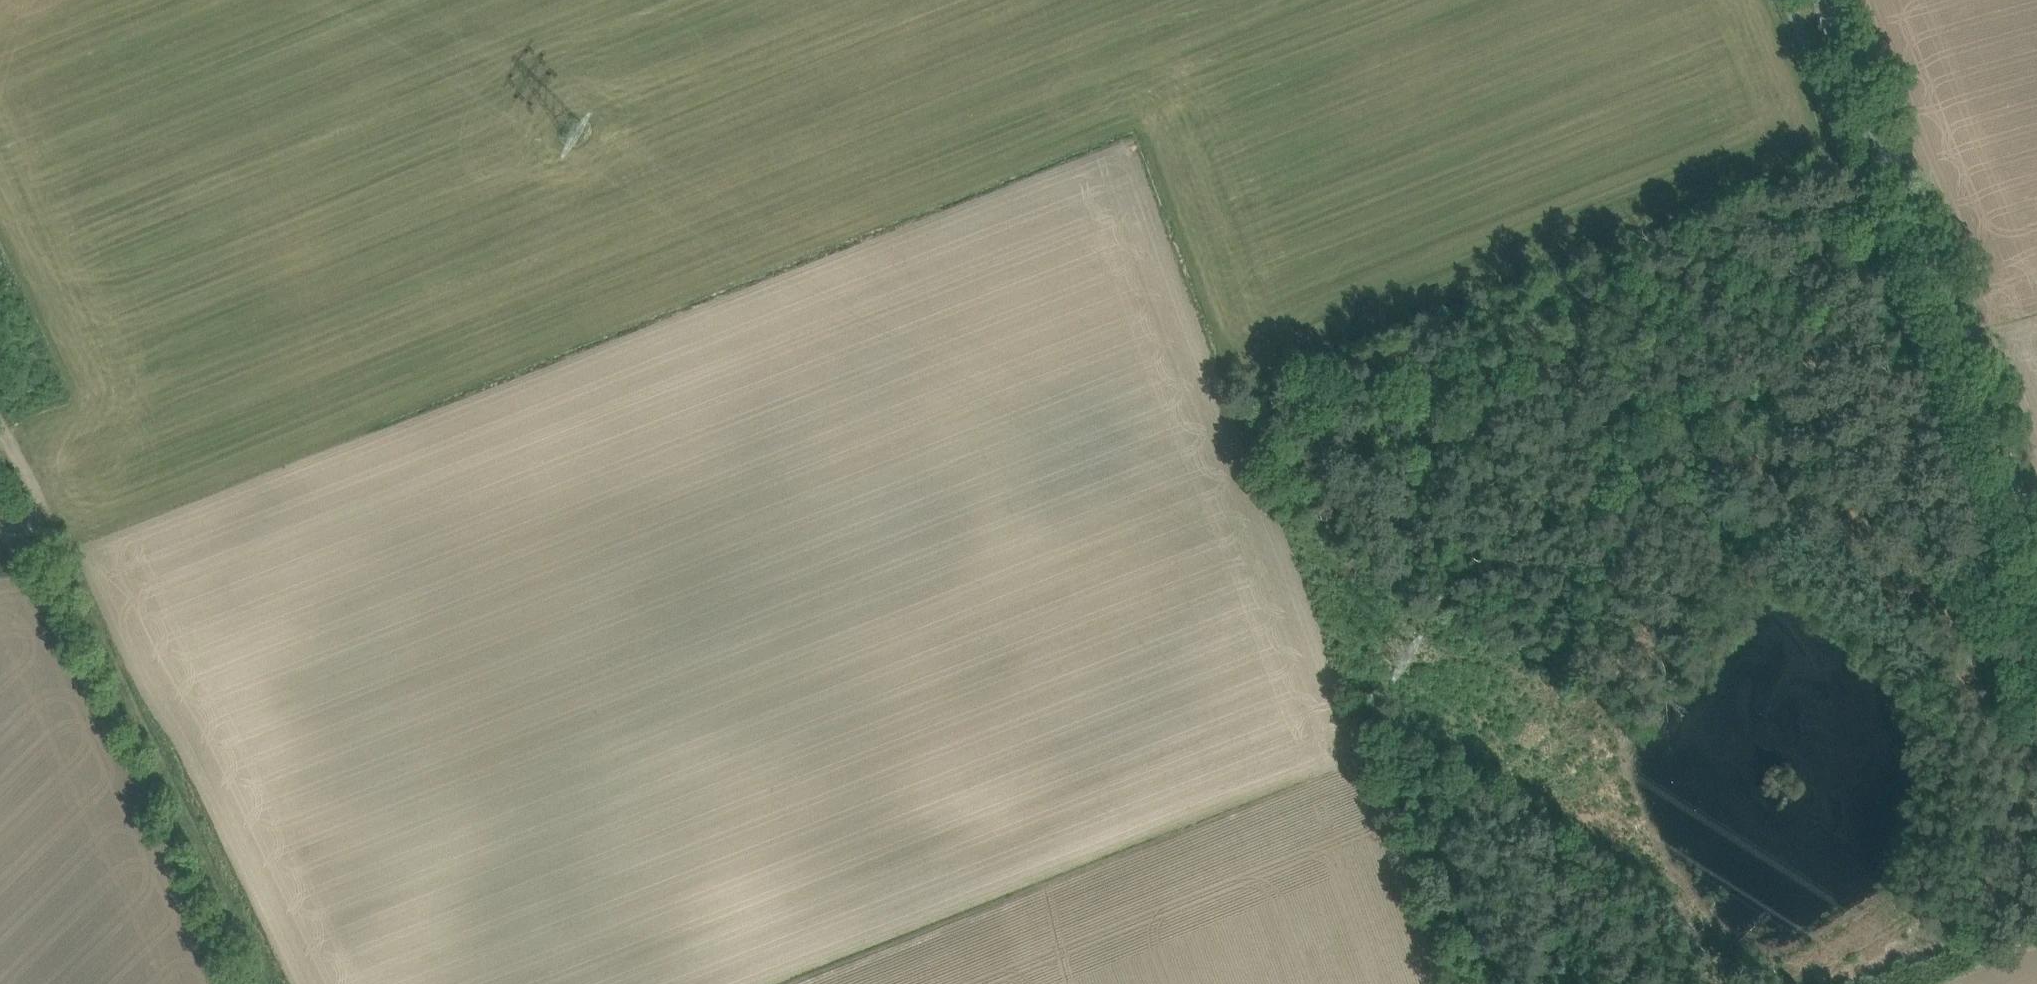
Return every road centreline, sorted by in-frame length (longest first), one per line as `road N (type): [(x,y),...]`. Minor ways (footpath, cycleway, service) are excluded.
road 1 (tertiary): [(2036,552),(1826,0)]
road 2 (track): [(0,425),(47,527),(0,527)]

